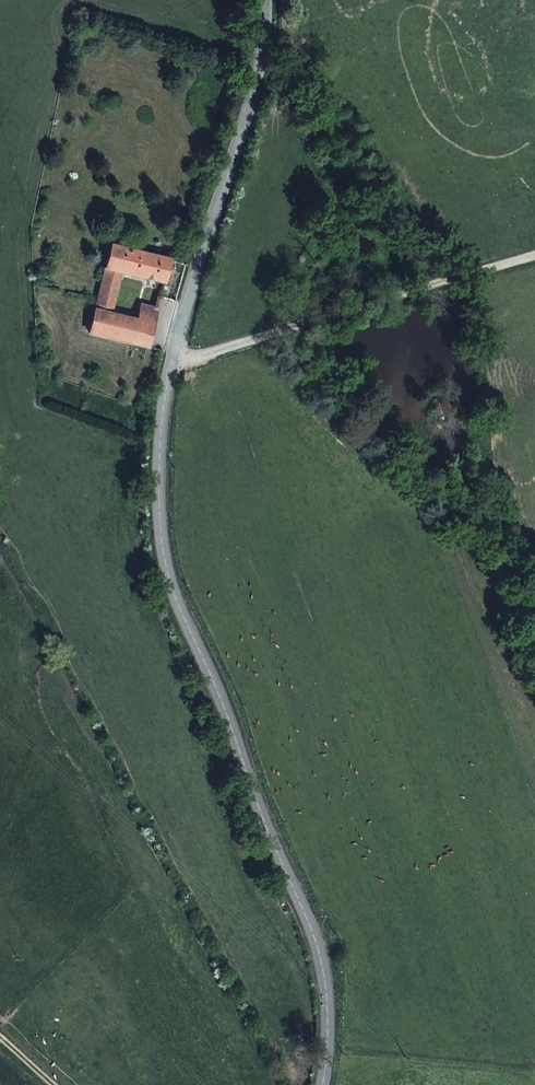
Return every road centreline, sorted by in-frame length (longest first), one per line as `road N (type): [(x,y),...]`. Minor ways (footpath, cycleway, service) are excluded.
road 1 (secondary): [(269,0),(259,86),(179,339),(159,469),(172,588),(326,980),(333,1030),(322,1084)]

